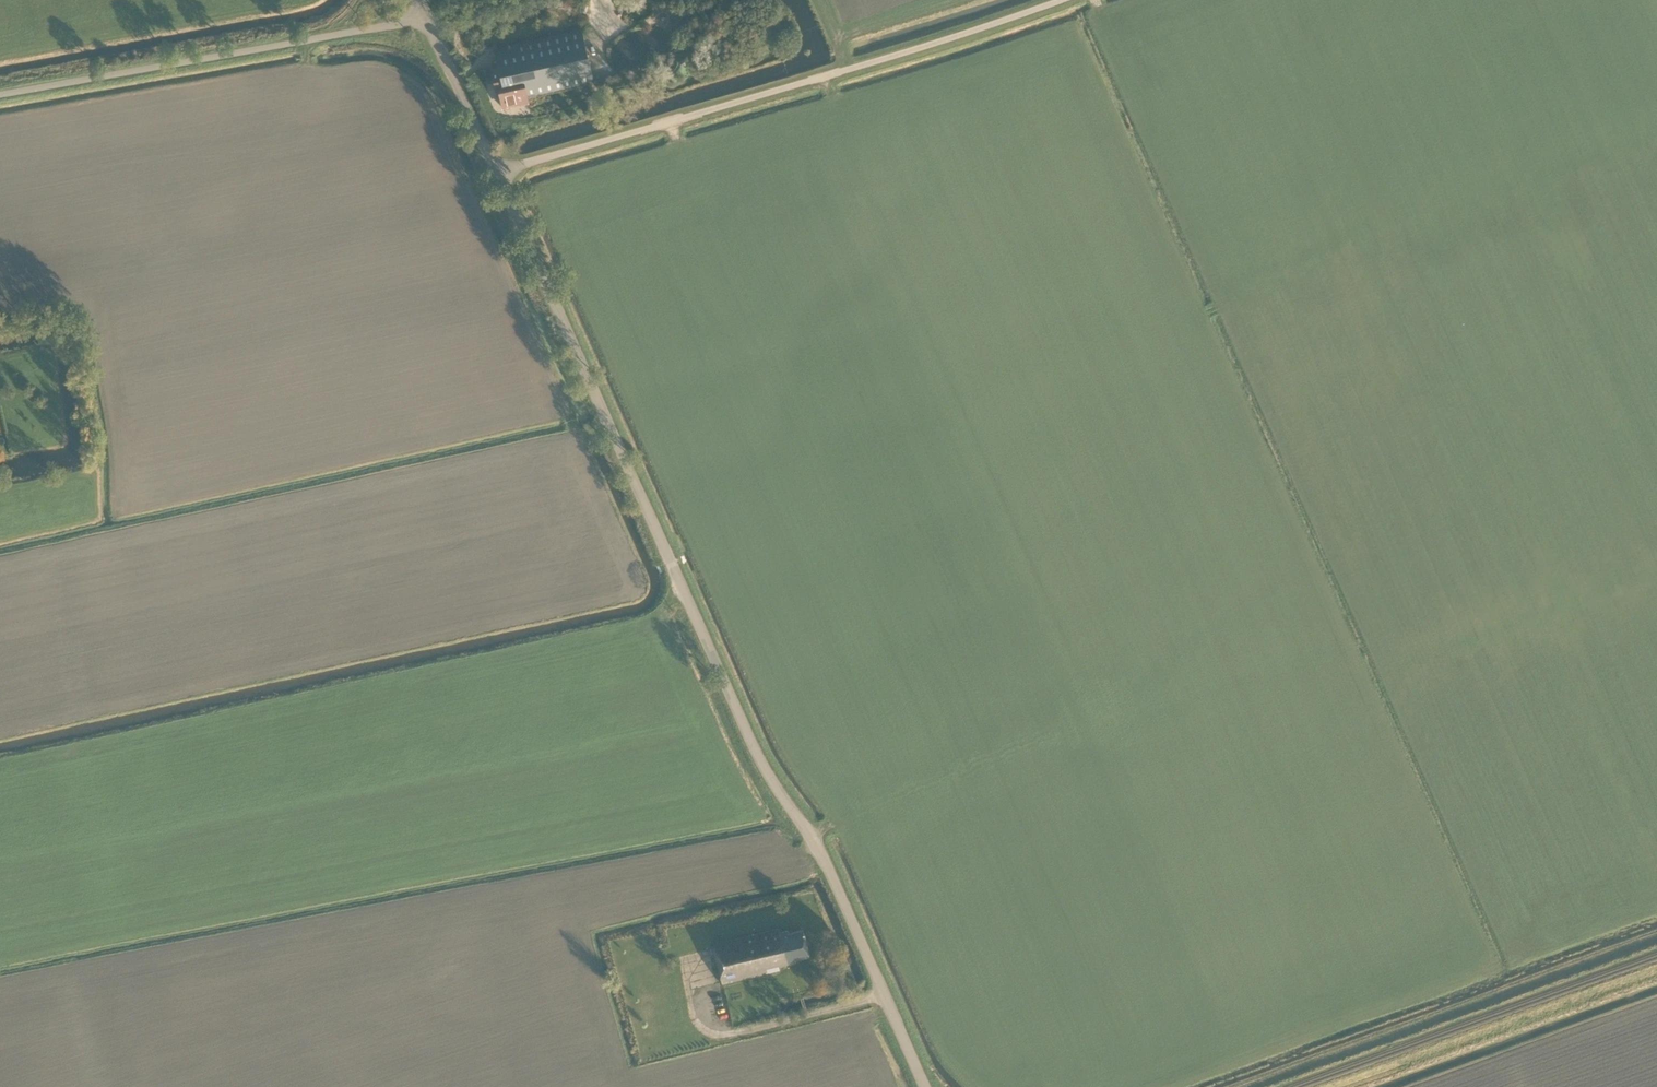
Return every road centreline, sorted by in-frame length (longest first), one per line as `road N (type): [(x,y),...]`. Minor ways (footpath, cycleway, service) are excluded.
road 1 (tertiary): [(925,1086),(814,842),(762,768),(496,172)]
road 2 (unclassified): [(496,172),(1060,0)]
road 3 (unclassified): [(0,94),(427,18)]
road 4 (tertiary): [(496,172),(427,18)]

